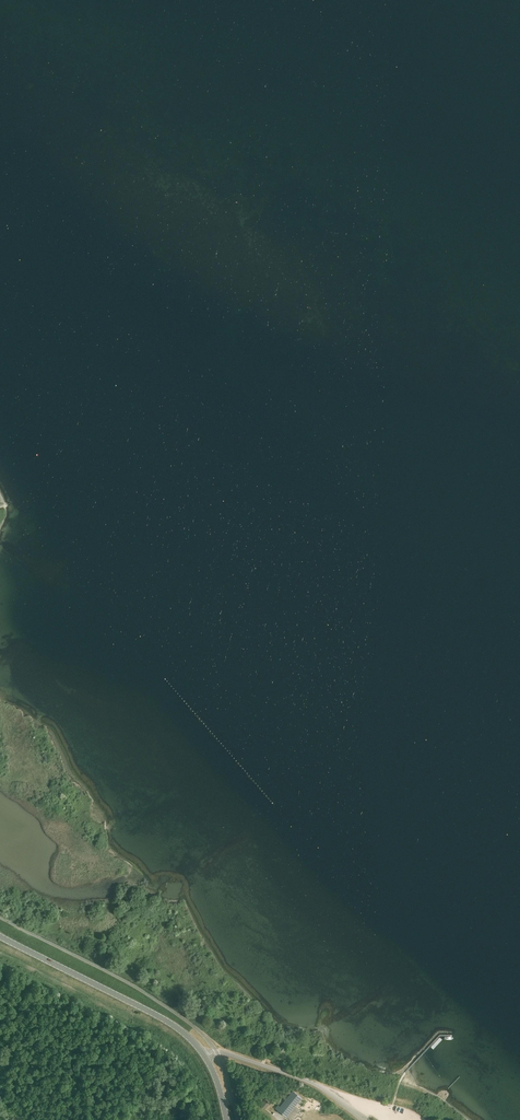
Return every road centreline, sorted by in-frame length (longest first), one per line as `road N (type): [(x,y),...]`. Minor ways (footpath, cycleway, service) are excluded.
road 1 (secondary): [(227,1119),(206,1057),(180,1030),(0,936)]

